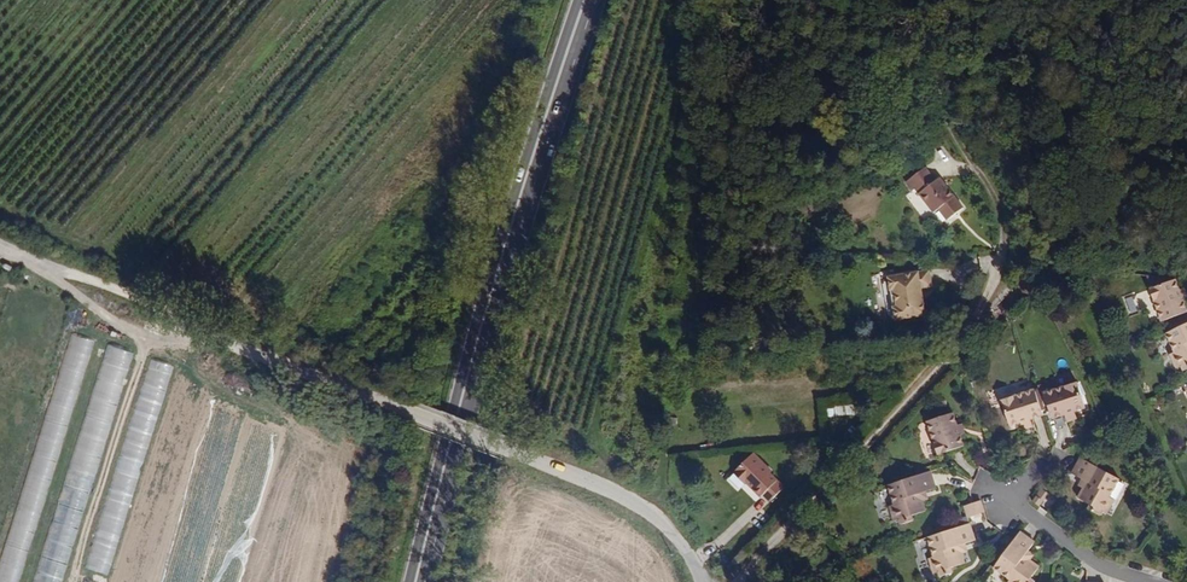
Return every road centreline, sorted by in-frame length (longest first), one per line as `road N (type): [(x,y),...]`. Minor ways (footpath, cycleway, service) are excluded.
road 1 (primary): [(421,581),(501,278),(590,0)]
road 2 (unclassified): [(499,449),(0,247)]
road 3 (track): [(732,581),(956,350),(981,309),(1002,250),(1001,218),(979,178)]
road 4 (residential): [(698,581),(681,548),(645,512),(499,449)]
road 5 (residential): [(1143,581),(1098,567),(1006,498),(1033,472)]

